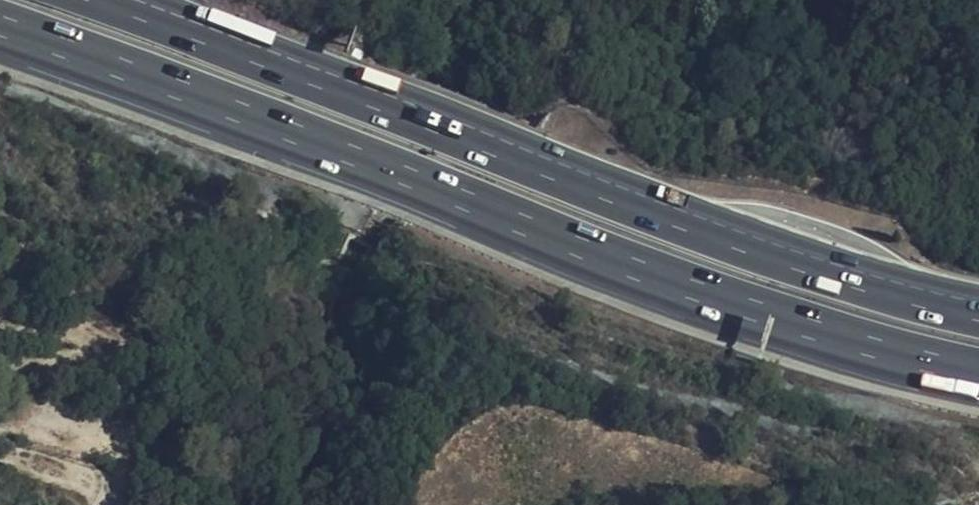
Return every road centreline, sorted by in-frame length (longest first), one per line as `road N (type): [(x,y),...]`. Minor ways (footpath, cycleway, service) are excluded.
road 1 (motorway): [(0,21),(630,263),(978,369)]
road 2 (motorway): [(978,315),(815,271),(100,0)]

